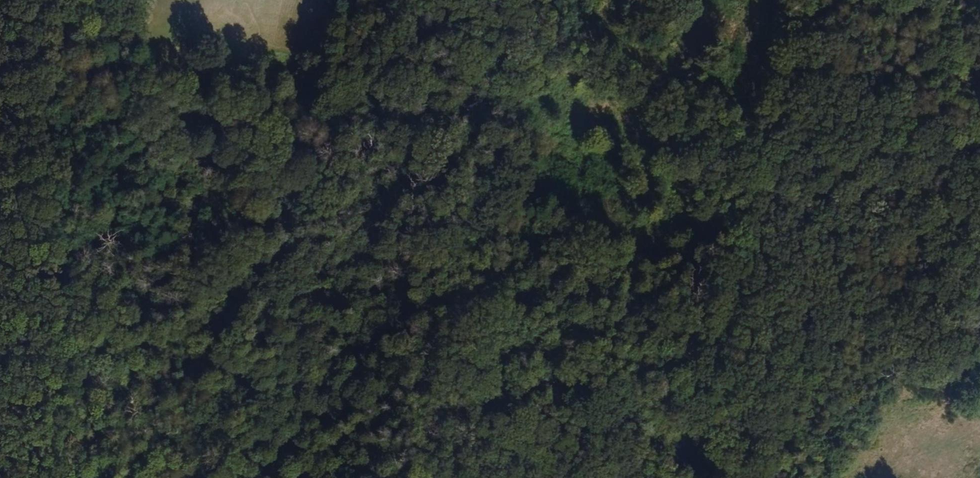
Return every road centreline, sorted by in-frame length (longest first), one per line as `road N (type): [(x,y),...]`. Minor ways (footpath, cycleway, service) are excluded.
road 1 (track): [(810,0),(658,424),(626,477)]
road 2 (track): [(61,477),(47,0)]

